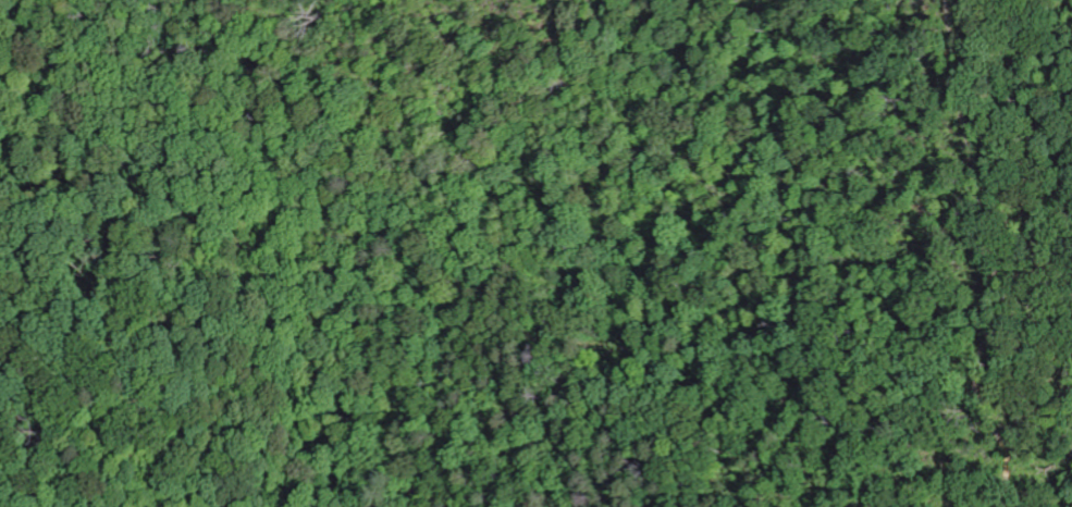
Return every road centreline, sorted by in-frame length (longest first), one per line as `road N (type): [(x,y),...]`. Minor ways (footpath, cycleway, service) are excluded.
road 1 (track): [(888,0),(936,153),(969,506)]

